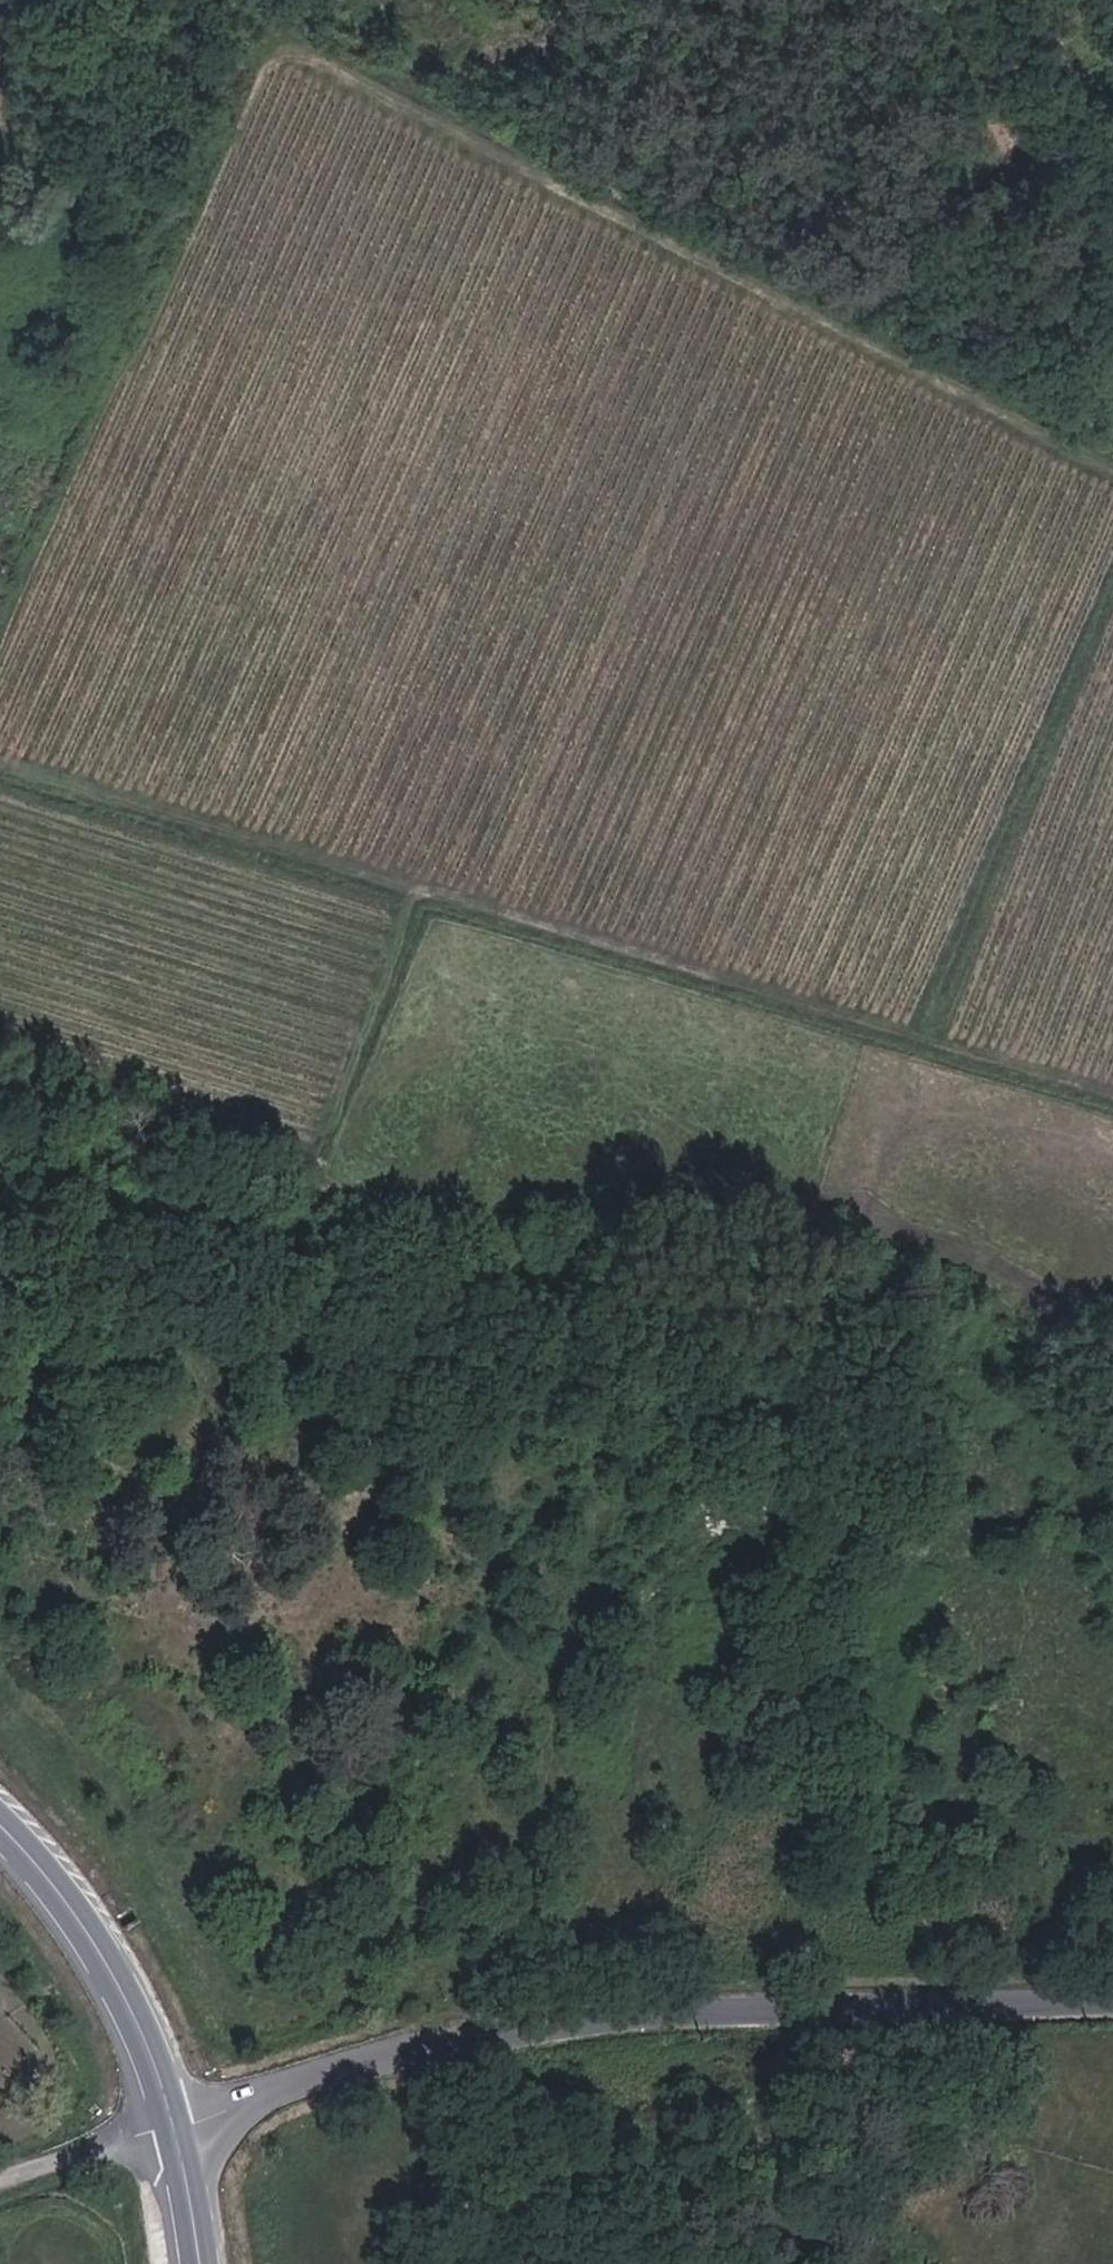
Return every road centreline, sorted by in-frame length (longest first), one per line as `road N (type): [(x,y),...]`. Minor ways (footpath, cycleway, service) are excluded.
road 1 (unclassified): [(1112,2003),(687,2011),(511,2030),(416,2051),(174,2132)]
road 2 (primary): [(0,1827),(85,1932),(148,2047),(174,2132)]
road 3 (unclassified): [(174,2132),(0,2189)]
road 4 (primary): [(174,2132),(200,2263)]

